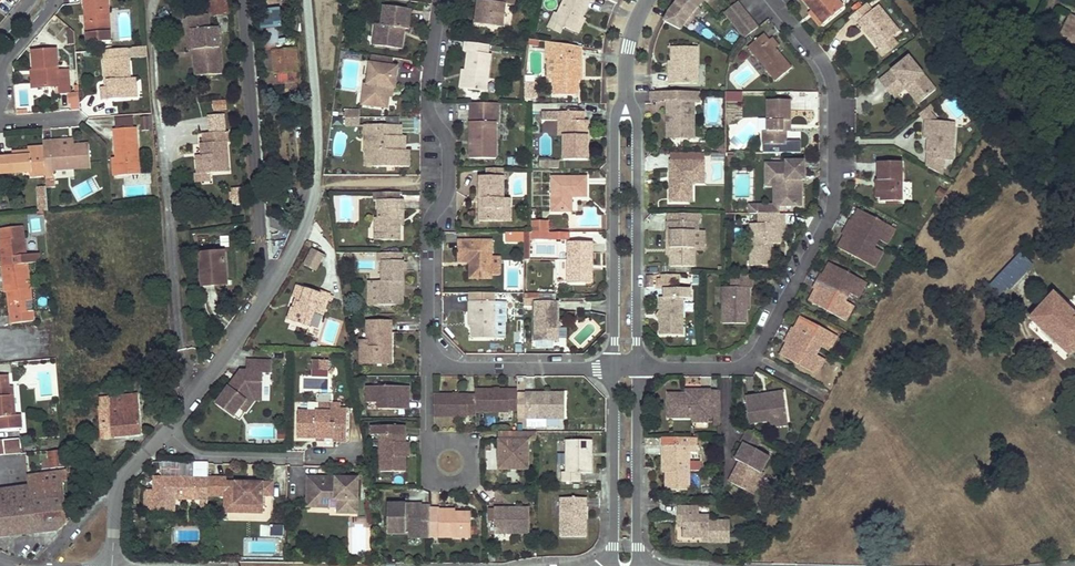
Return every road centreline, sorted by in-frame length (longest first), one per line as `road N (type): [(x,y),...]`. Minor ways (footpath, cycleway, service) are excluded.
road 1 (residential): [(764,0),(835,97),(838,206),(753,357),(738,366),(639,368)]
road 2 (residential): [(310,0),(323,148),(308,217),(240,336),(193,391)]
road 3 (residential): [(193,391),(180,341),(149,0)]
road 4 (residential): [(434,367),(429,222),(448,184),(446,137),(427,103),(440,0)]
road 5 (residential): [(639,368),(644,126),(629,109)]
road 6 (residential): [(629,109),(617,131),(612,367)]
road 7 (residential): [(612,367),(614,565)]
road 8 (residential): [(638,565),(639,368)]
road 9 (residential): [(612,367),(434,367)]
road 10 (residential): [(146,447),(302,451)]

